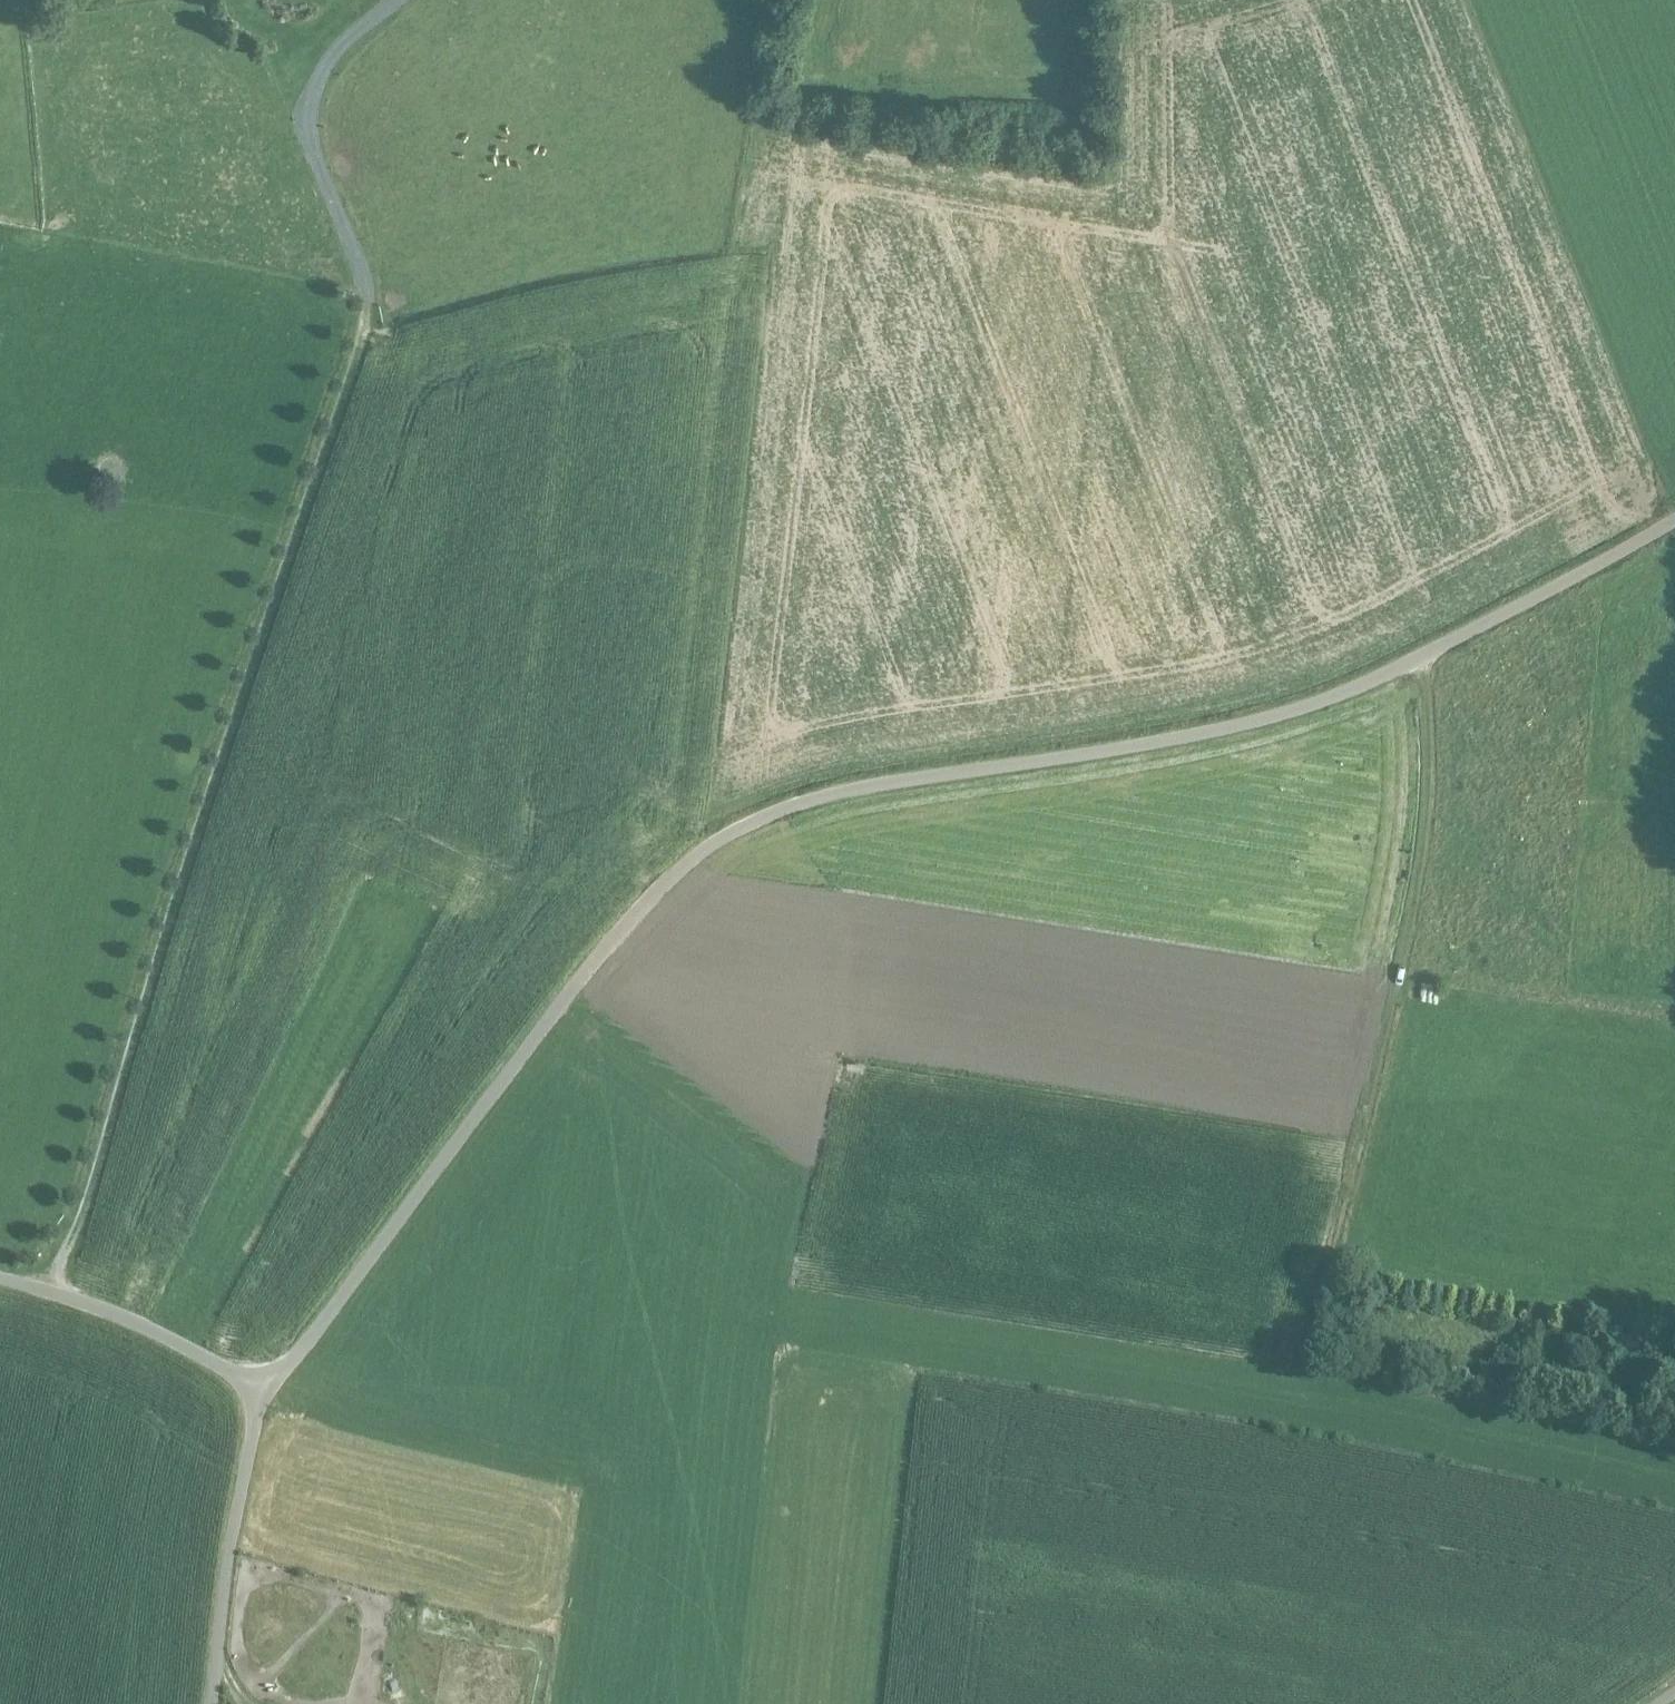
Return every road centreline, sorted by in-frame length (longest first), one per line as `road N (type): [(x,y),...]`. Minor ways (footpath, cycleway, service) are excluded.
road 1 (unclassified): [(270,1385),(559,1000),(688,856),(776,810),(1139,749),(1305,710),(1423,661),(1674,521)]
road 2 (unclassified): [(209,1703),(217,1606),(270,1385)]
road 3 (unclassified): [(270,1385),(106,1313),(0,1278)]

